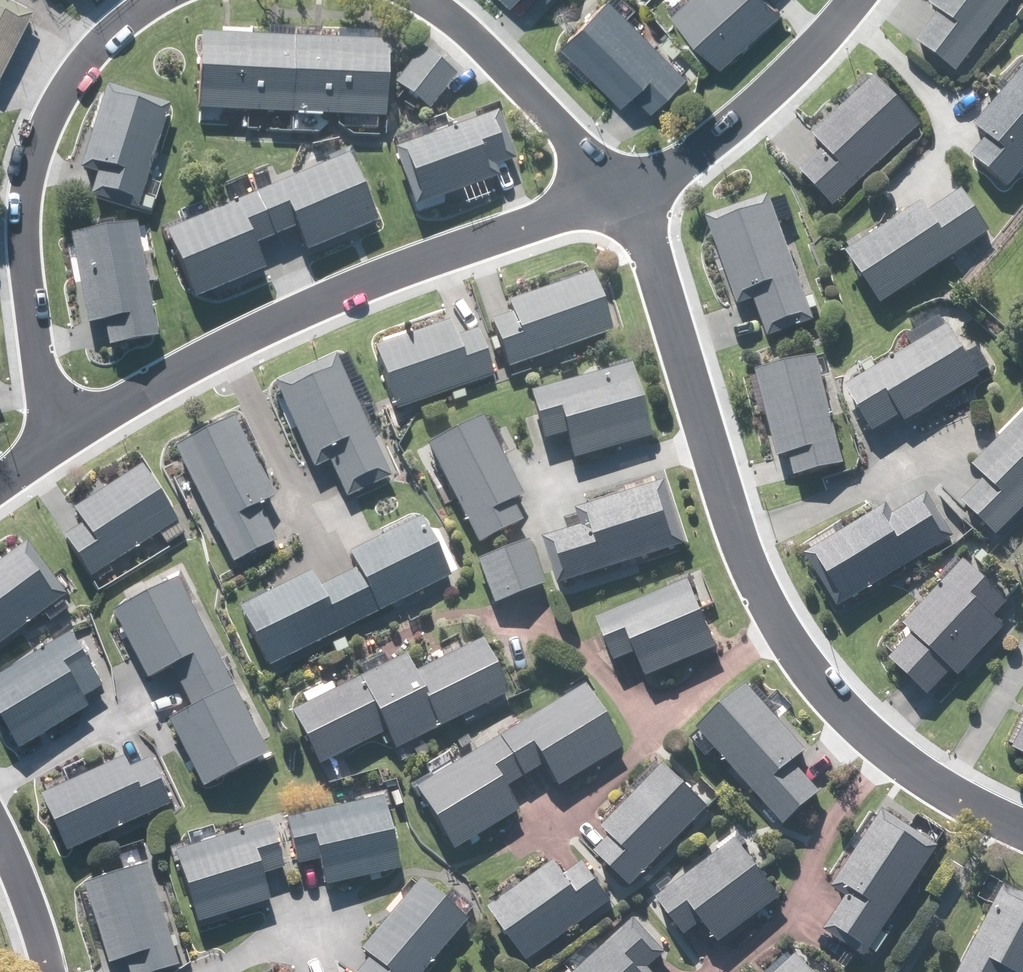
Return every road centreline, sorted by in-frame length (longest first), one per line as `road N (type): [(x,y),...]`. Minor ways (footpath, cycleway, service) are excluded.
road 1 (residential): [(1022,829),(924,782),(877,746),(810,681),(761,604),(628,198)]
road 2 (residential): [(71,428),(293,311),(473,240),(628,198)]
road 3 (residential): [(71,428),(33,329),(20,228),(31,150),(63,86),(95,45),(152,0)]
road 4 (residential): [(628,198),(702,153),(856,0)]
road 5 (residential): [(428,0),(484,45),(592,171),(628,198)]
road 6 (residential): [(0,840),(35,920),(45,971)]

